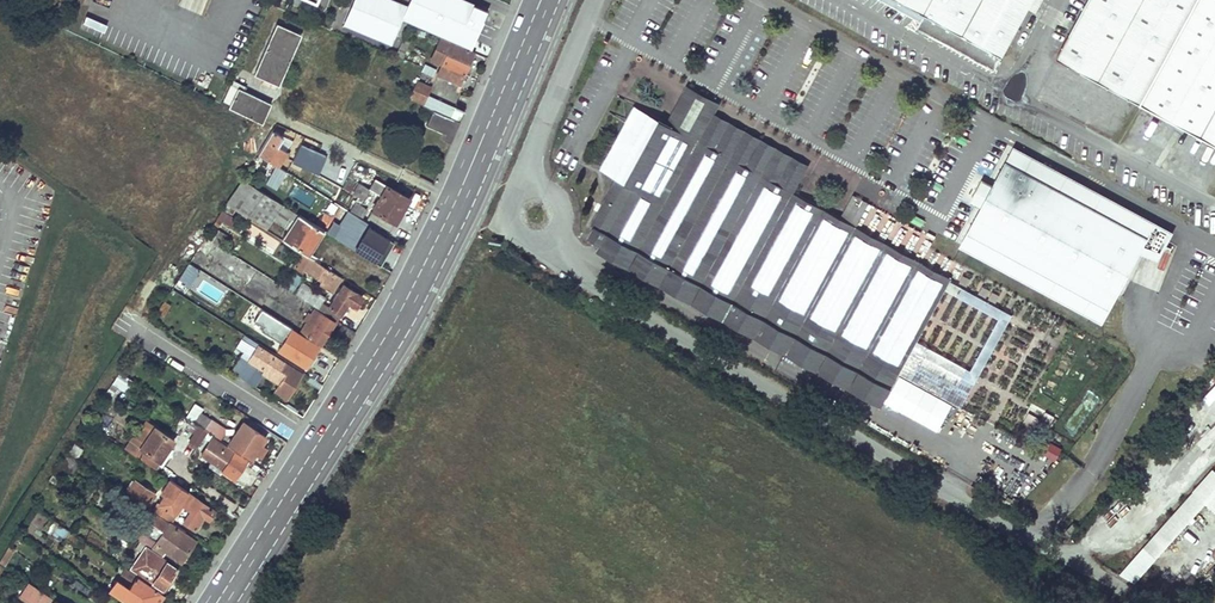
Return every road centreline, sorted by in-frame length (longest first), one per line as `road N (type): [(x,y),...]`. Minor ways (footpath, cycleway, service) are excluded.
road 1 (primary): [(328,450),(447,245),(552,0)]
road 2 (primary): [(529,0),(415,267),(310,440)]
road 3 (residential): [(129,327),(310,440)]
road 4 (unclassified): [(594,0),(530,150),(532,186)]
road 5 (primary): [(310,440),(206,602)]
road 6 (primary): [(230,602),(328,450)]

